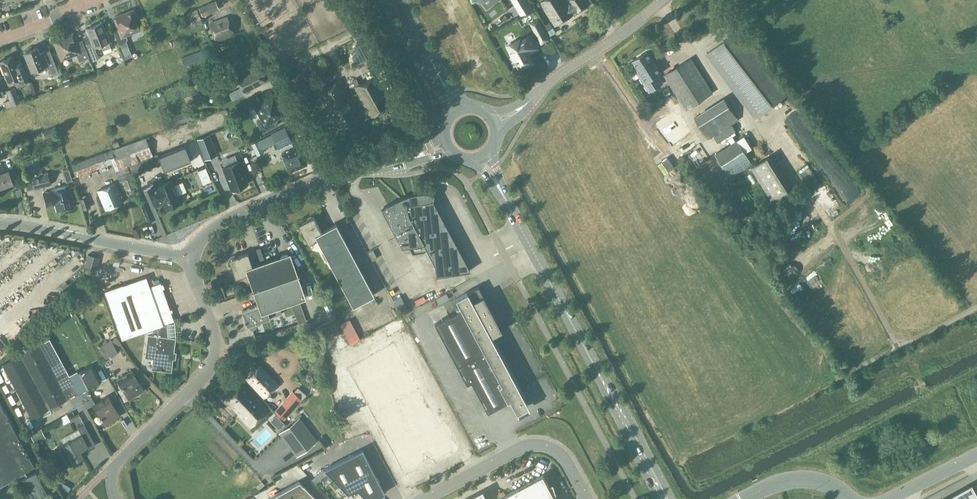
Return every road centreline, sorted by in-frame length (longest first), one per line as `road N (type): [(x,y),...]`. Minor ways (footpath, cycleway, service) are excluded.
road 1 (secondary): [(665,498),(483,157)]
road 2 (unclassified): [(116,464),(214,360),(216,336),(192,257)]
road 3 (tertiary): [(664,0),(494,123)]
road 4 (unclassified): [(425,498),(534,446),(563,458),(586,498)]
road 5 (residential): [(327,175),(235,0)]
road 6 (tertiary): [(0,225),(192,257)]
road 7 (tertiary): [(192,257),(195,244),(225,221),(327,175)]
road 8 (secondary): [(458,110),(400,0)]
road 9 (tertiary): [(327,175),(446,146)]

